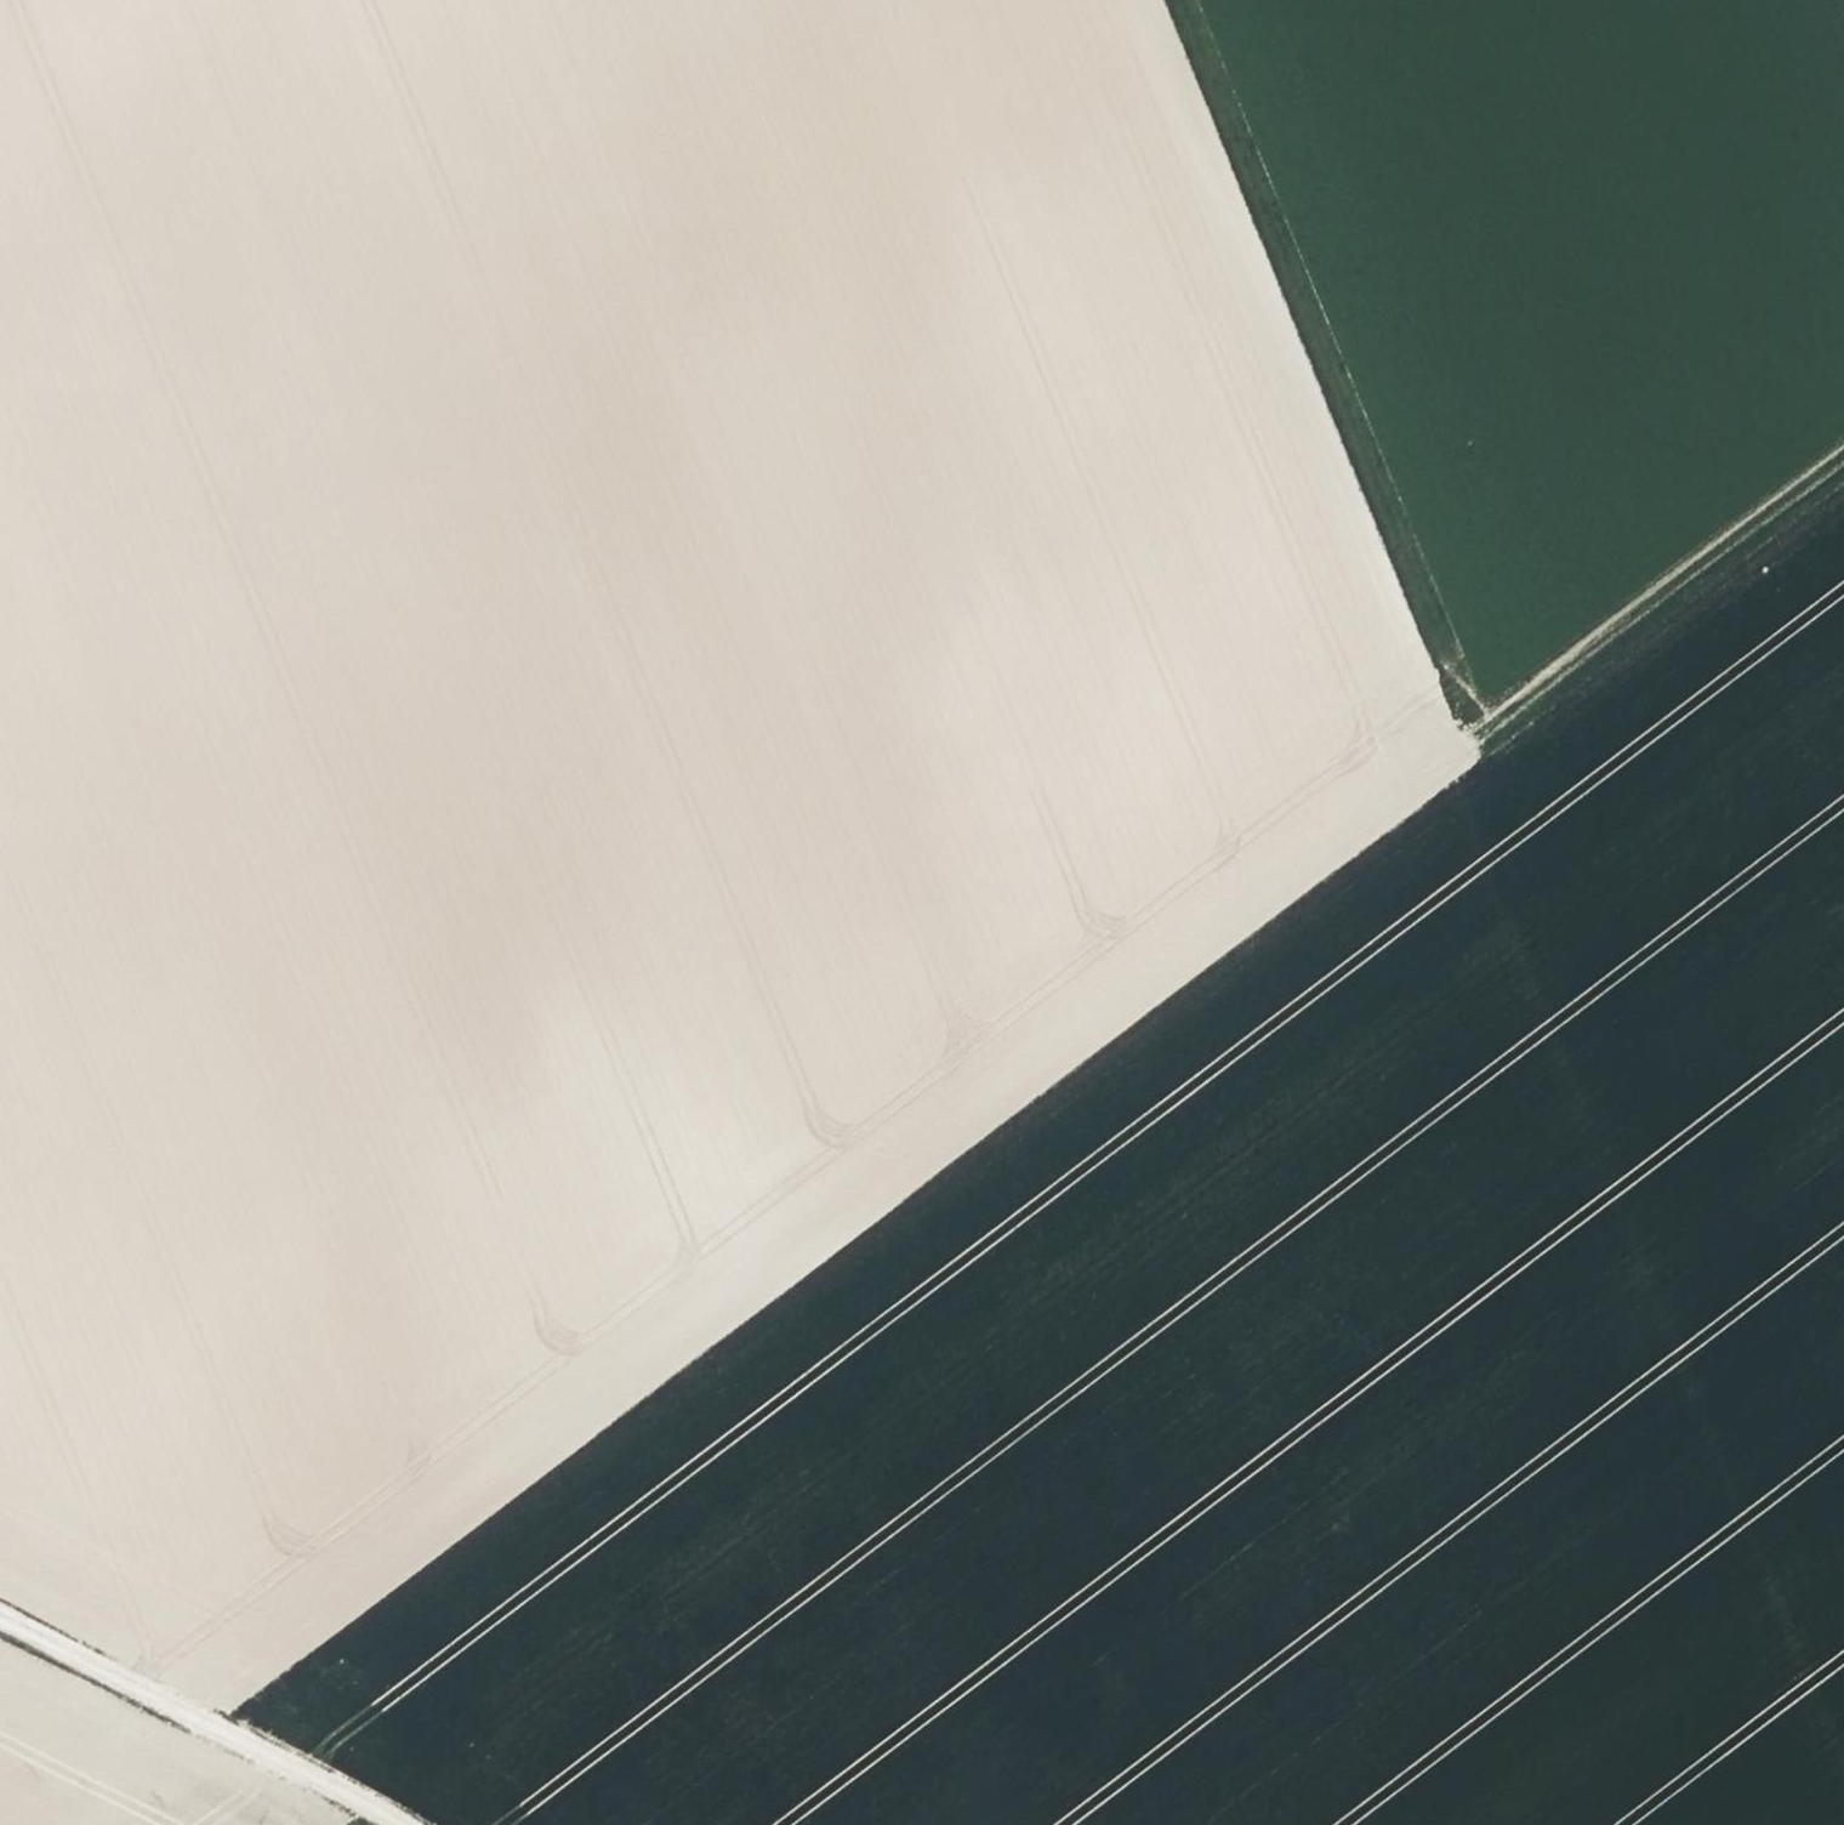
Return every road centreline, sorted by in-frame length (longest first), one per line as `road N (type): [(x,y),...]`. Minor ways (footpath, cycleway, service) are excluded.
road 1 (track): [(1182,0),(1472,729),(1843,444)]
road 2 (track): [(395,1824),(0,1620)]

